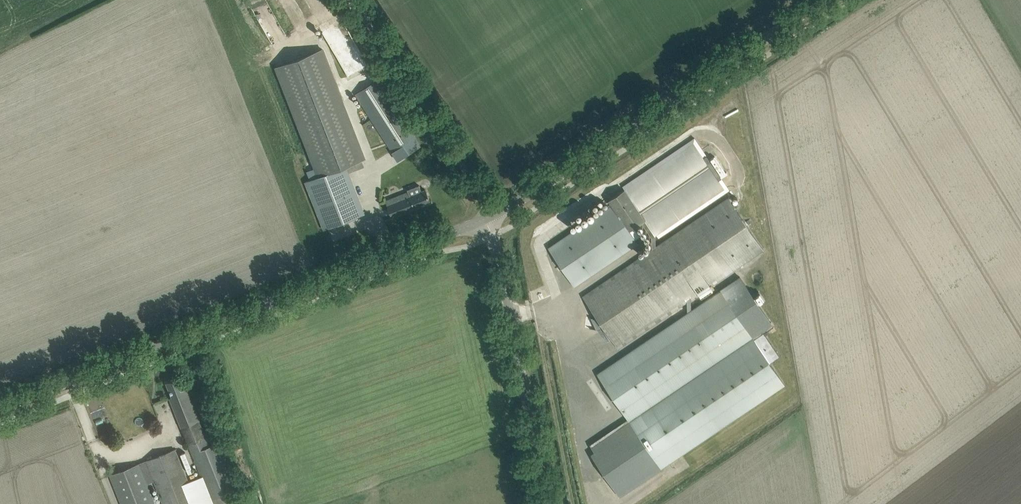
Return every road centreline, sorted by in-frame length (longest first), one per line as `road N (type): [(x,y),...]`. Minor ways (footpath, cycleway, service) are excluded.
road 1 (tertiary): [(0,408),(489,217)]
road 2 (tertiary): [(489,217),(825,0)]
road 3 (unclassified): [(549,503),(489,217)]
road 4 (unclassified): [(489,217),(355,0)]

